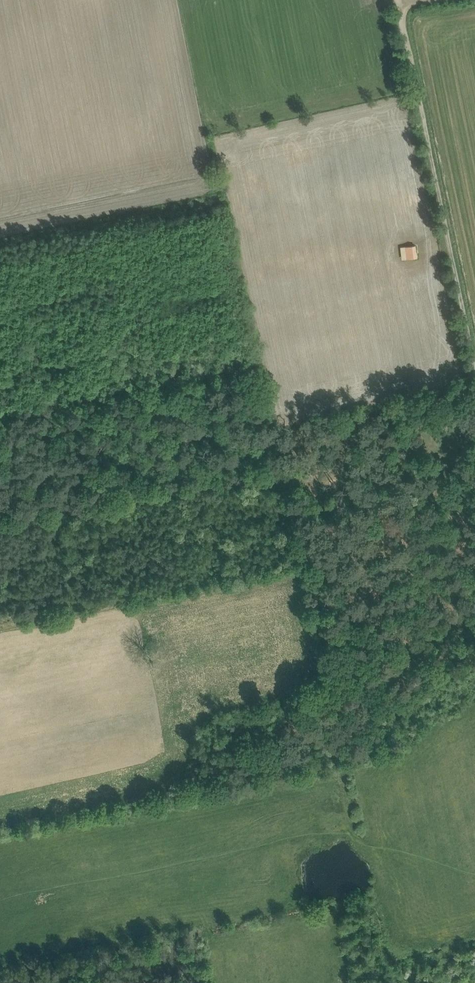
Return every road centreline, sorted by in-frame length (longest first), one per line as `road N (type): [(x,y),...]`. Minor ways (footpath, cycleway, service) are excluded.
road 1 (track): [(399,6),(474,361)]

